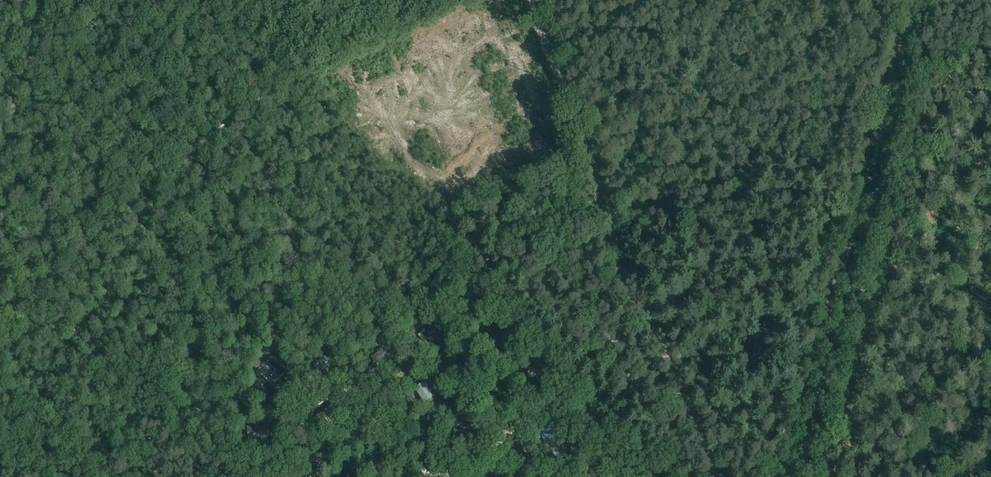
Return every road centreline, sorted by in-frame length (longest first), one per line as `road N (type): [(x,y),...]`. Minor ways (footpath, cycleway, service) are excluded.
road 1 (track): [(0,401),(29,316),(62,288),(122,185),(183,163),(305,68),(448,0)]
road 2 (track): [(527,0),(717,476)]
road 3 (track): [(915,0),(785,476)]
road 4 (track): [(650,309),(618,334),(581,383),(446,476)]
road 5 (track): [(432,476),(380,431),(349,386),(297,418)]
road 6 (track): [(618,334),(496,355)]

